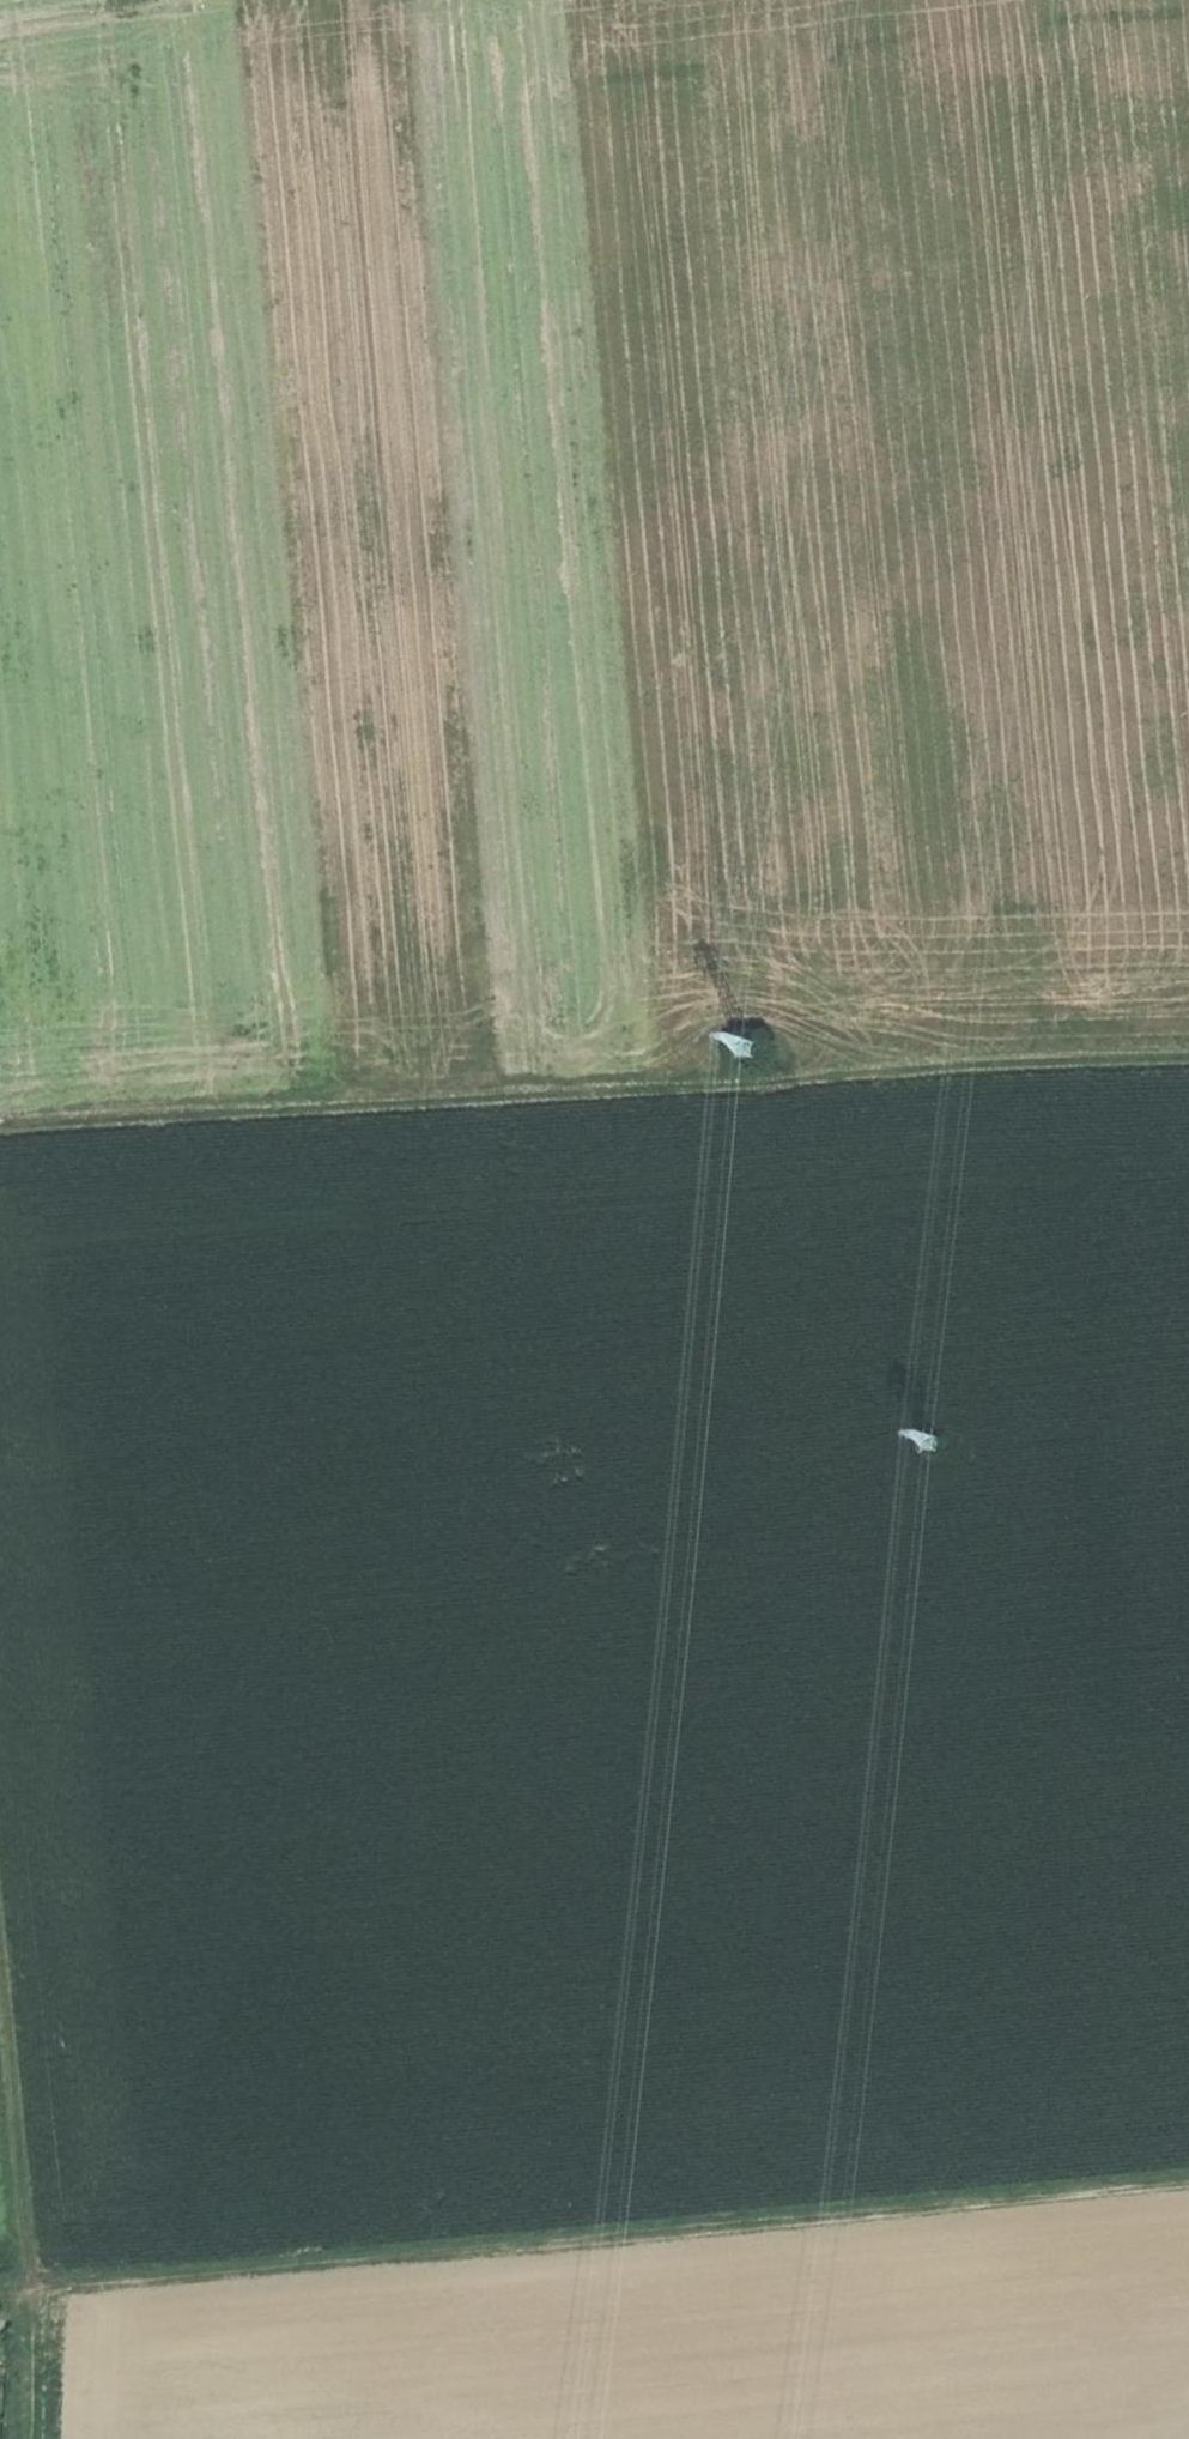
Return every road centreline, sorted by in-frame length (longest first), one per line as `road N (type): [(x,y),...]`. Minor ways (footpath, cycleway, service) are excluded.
road 1 (track): [(0,2292),(1188,2188)]
road 2 (track): [(0,1130),(840,1079),(1188,1067)]
road 3 (track): [(22,2438),(29,2293),(0,1993)]

